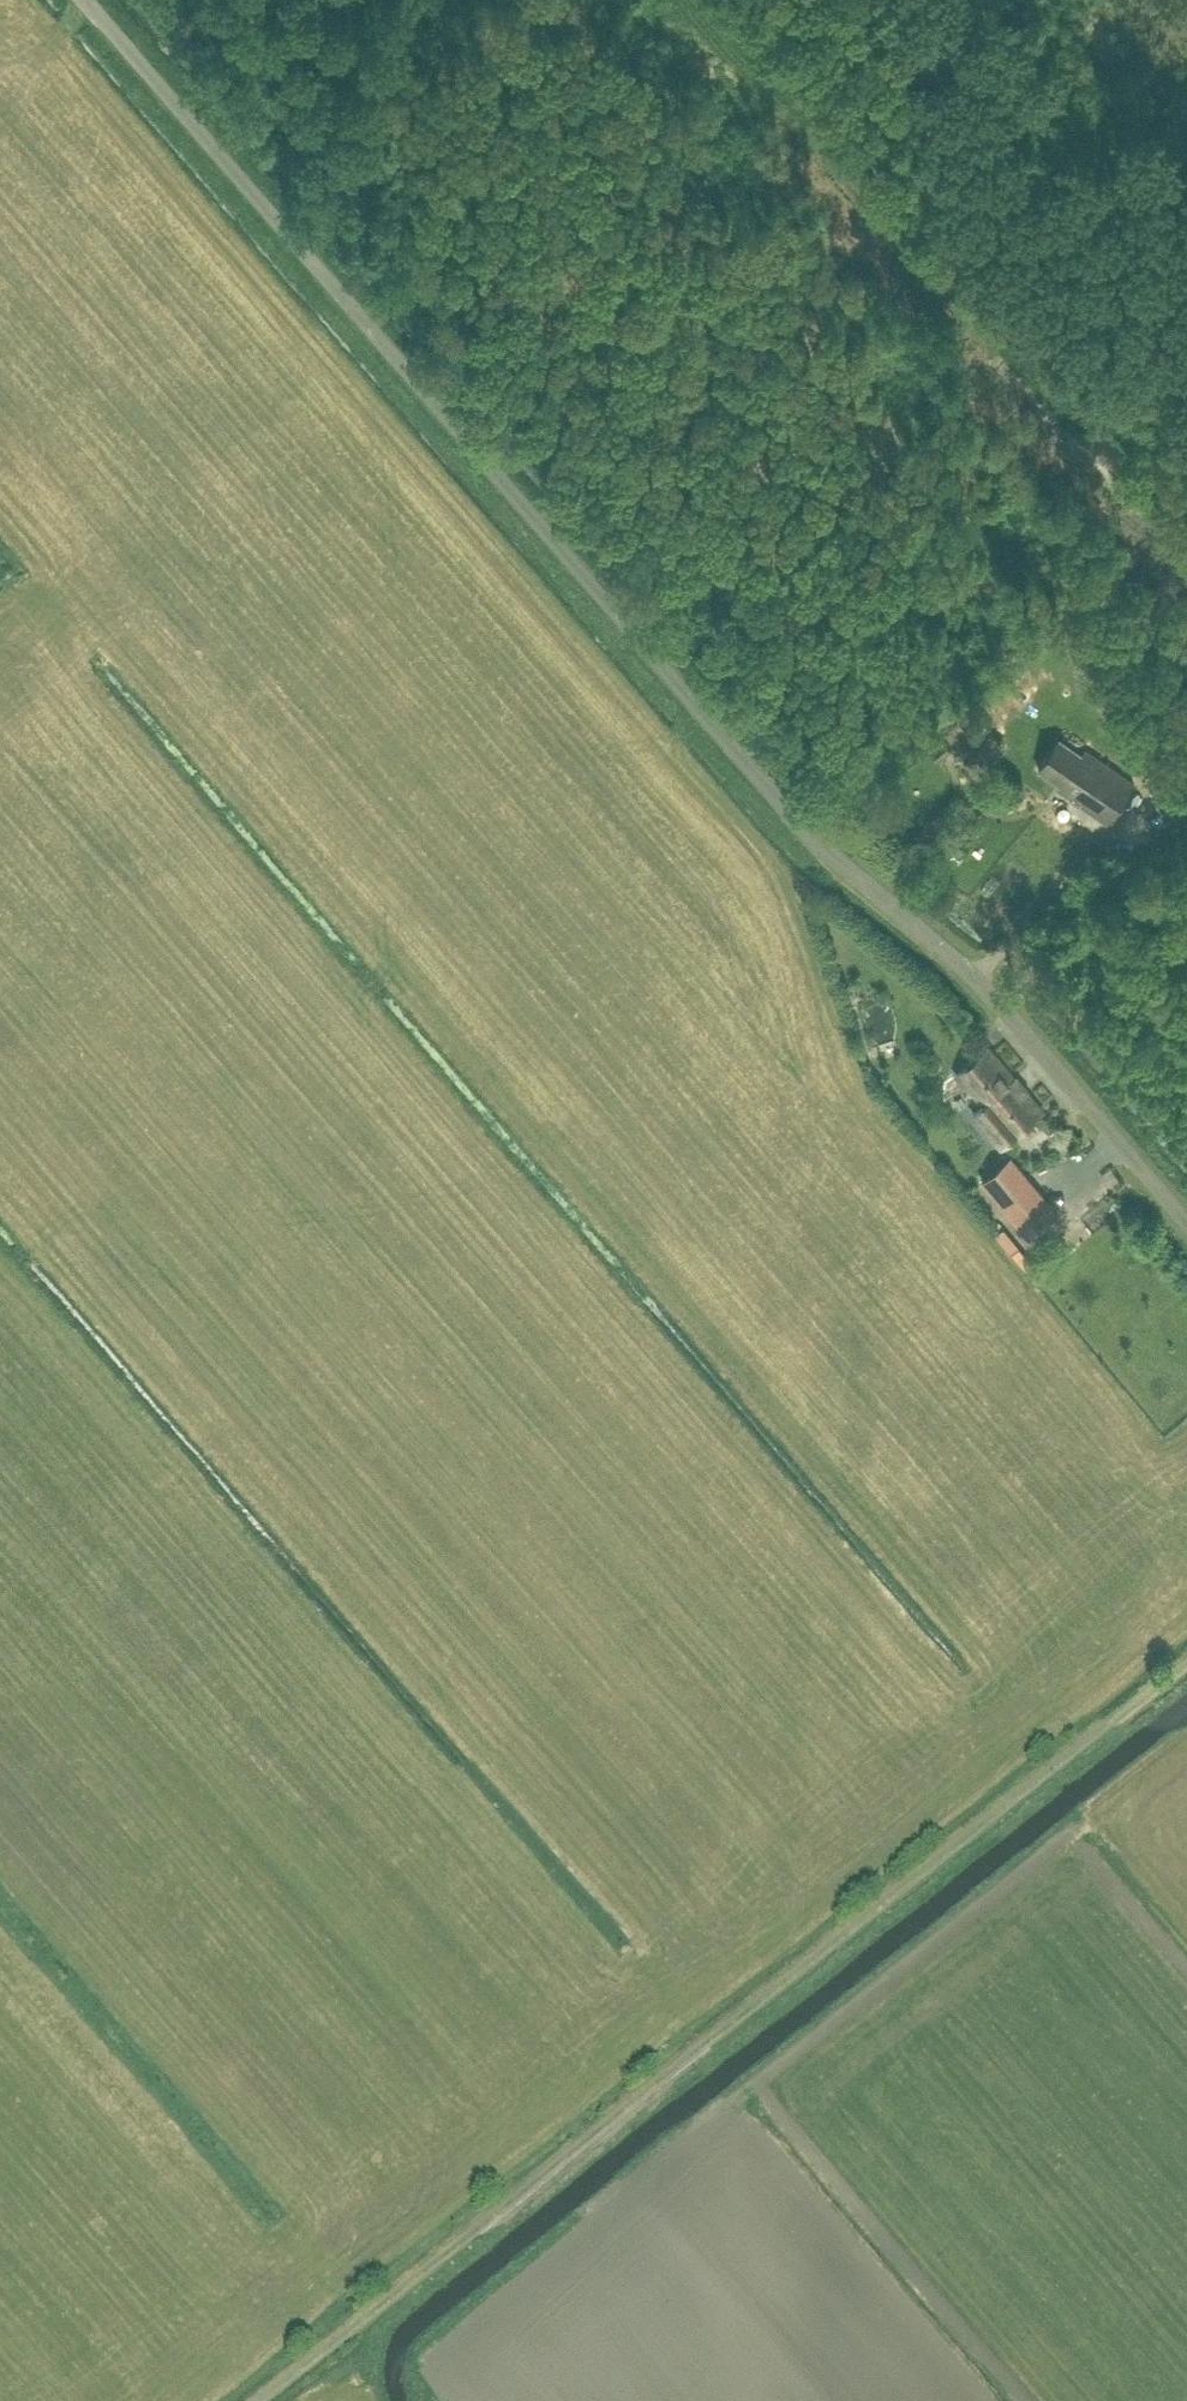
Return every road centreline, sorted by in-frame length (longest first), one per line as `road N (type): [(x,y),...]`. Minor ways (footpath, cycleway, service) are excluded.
road 1 (unclassified): [(1186,1229),(988,1006),(800,833),(92,0)]
road 2 (unclassified): [(265,2400),(1186,1662)]

